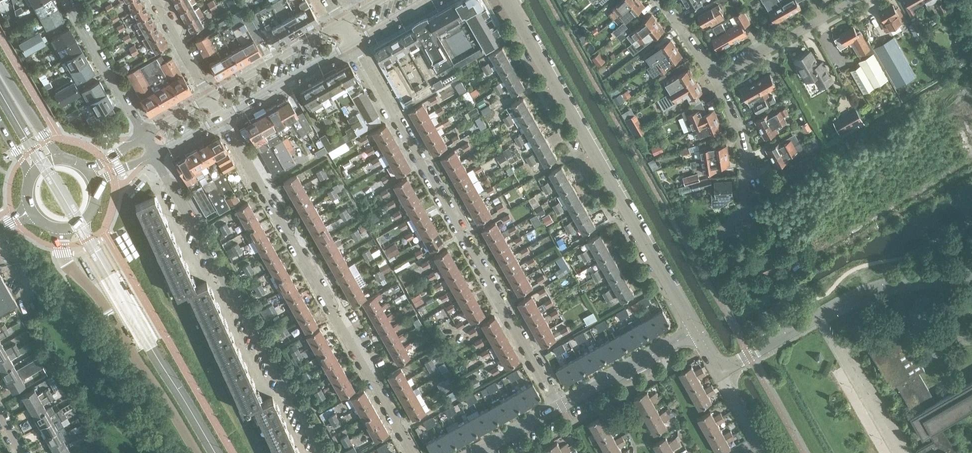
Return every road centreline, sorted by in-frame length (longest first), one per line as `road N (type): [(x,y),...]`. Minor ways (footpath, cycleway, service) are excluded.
road 1 (unclassified): [(561,408),(352,43)]
road 2 (residential): [(413,452),(221,117)]
road 3 (unclassified): [(699,330),(509,0)]
road 4 (residential): [(155,154),(320,452)]
road 5 (unclassified): [(721,369),(859,293),(971,275)]
road 6 (unclassified): [(61,227),(67,263),(101,301),(198,452)]
road 7 (residential): [(520,452),(670,368),(660,352)]
road 8 (residential): [(714,76),(855,0)]
road 9 (residential): [(68,0),(143,137)]
road 10 (residential): [(342,23),(210,97)]
road 11 (residential): [(221,117),(352,43)]
road 12 (residential): [(746,215),(740,141),(714,76)]

